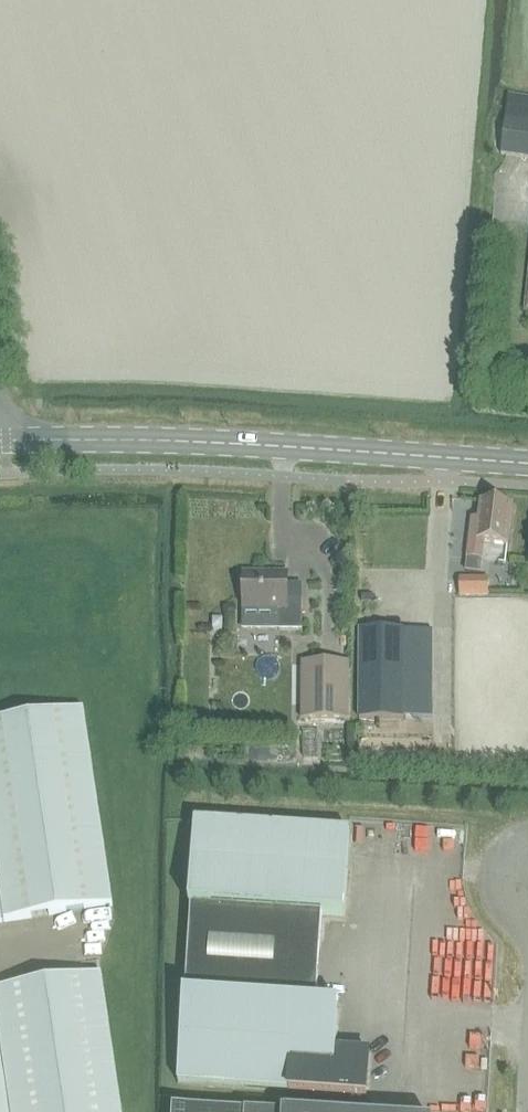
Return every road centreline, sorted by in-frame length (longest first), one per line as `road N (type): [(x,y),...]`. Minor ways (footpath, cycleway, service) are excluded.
road 1 (tertiary): [(527,463),(4,439)]

